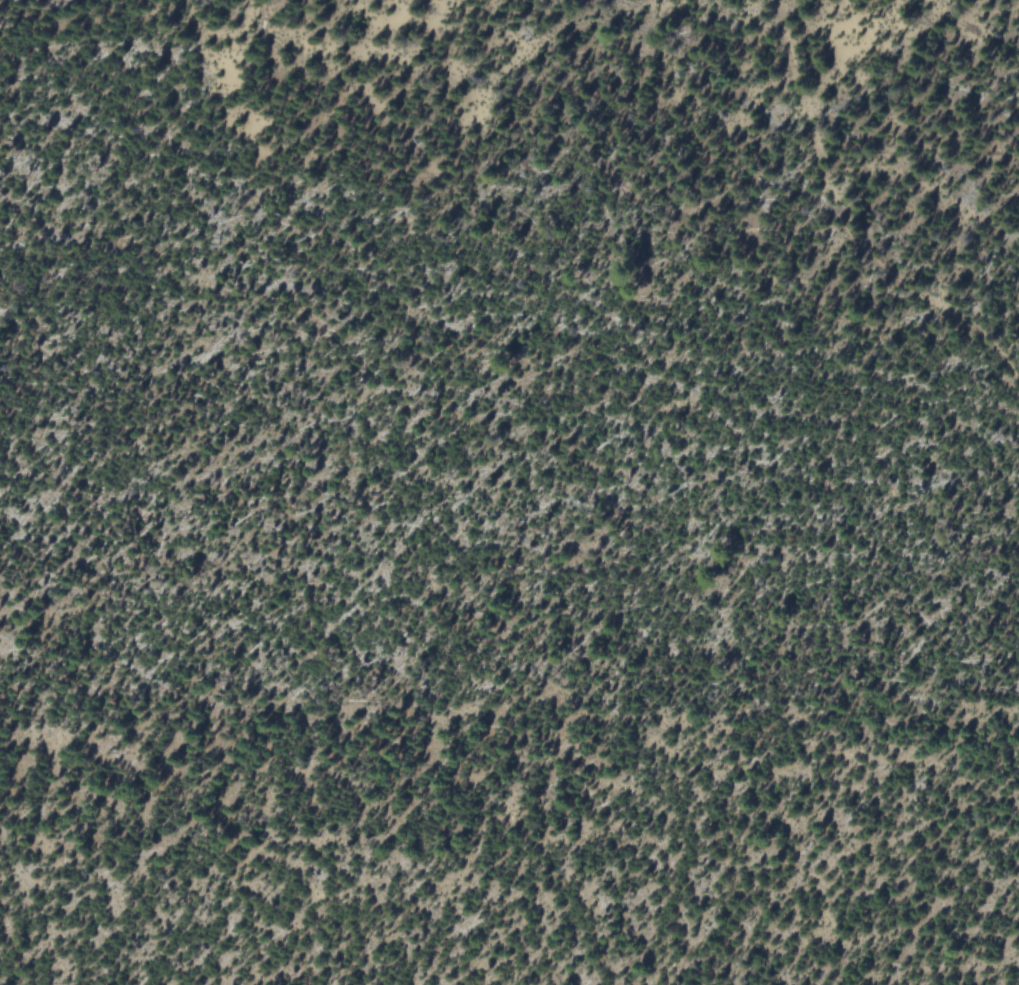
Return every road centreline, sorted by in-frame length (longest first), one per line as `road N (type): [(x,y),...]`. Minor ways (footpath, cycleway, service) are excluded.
road 1 (track): [(1018,407),(880,242),(821,118),(809,0)]

